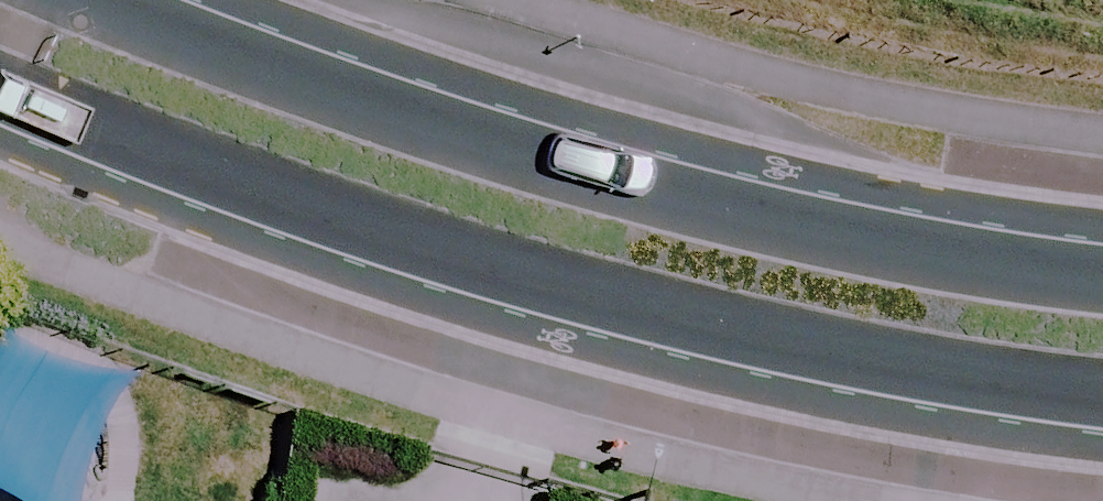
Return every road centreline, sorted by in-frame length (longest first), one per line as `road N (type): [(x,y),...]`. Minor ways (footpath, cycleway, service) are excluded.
road 1 (secondary): [(1102,398),(742,327),(353,214),(0,92)]
road 2 (secondary): [(106,0),(403,117),(751,214),(1102,282)]

